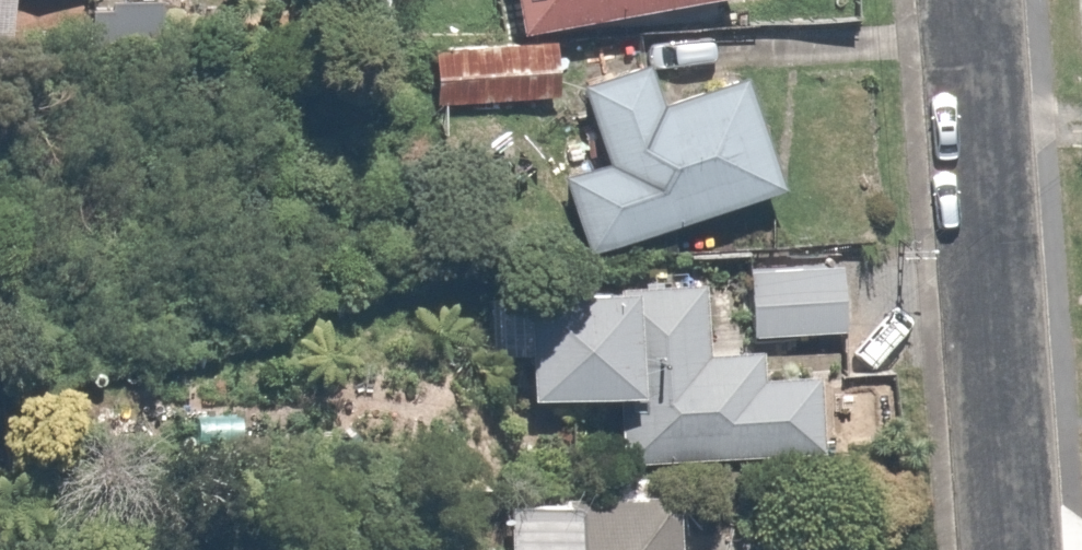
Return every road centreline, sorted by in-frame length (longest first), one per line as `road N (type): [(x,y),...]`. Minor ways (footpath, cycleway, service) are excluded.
road 1 (residential): [(972,0),(1011,549)]

